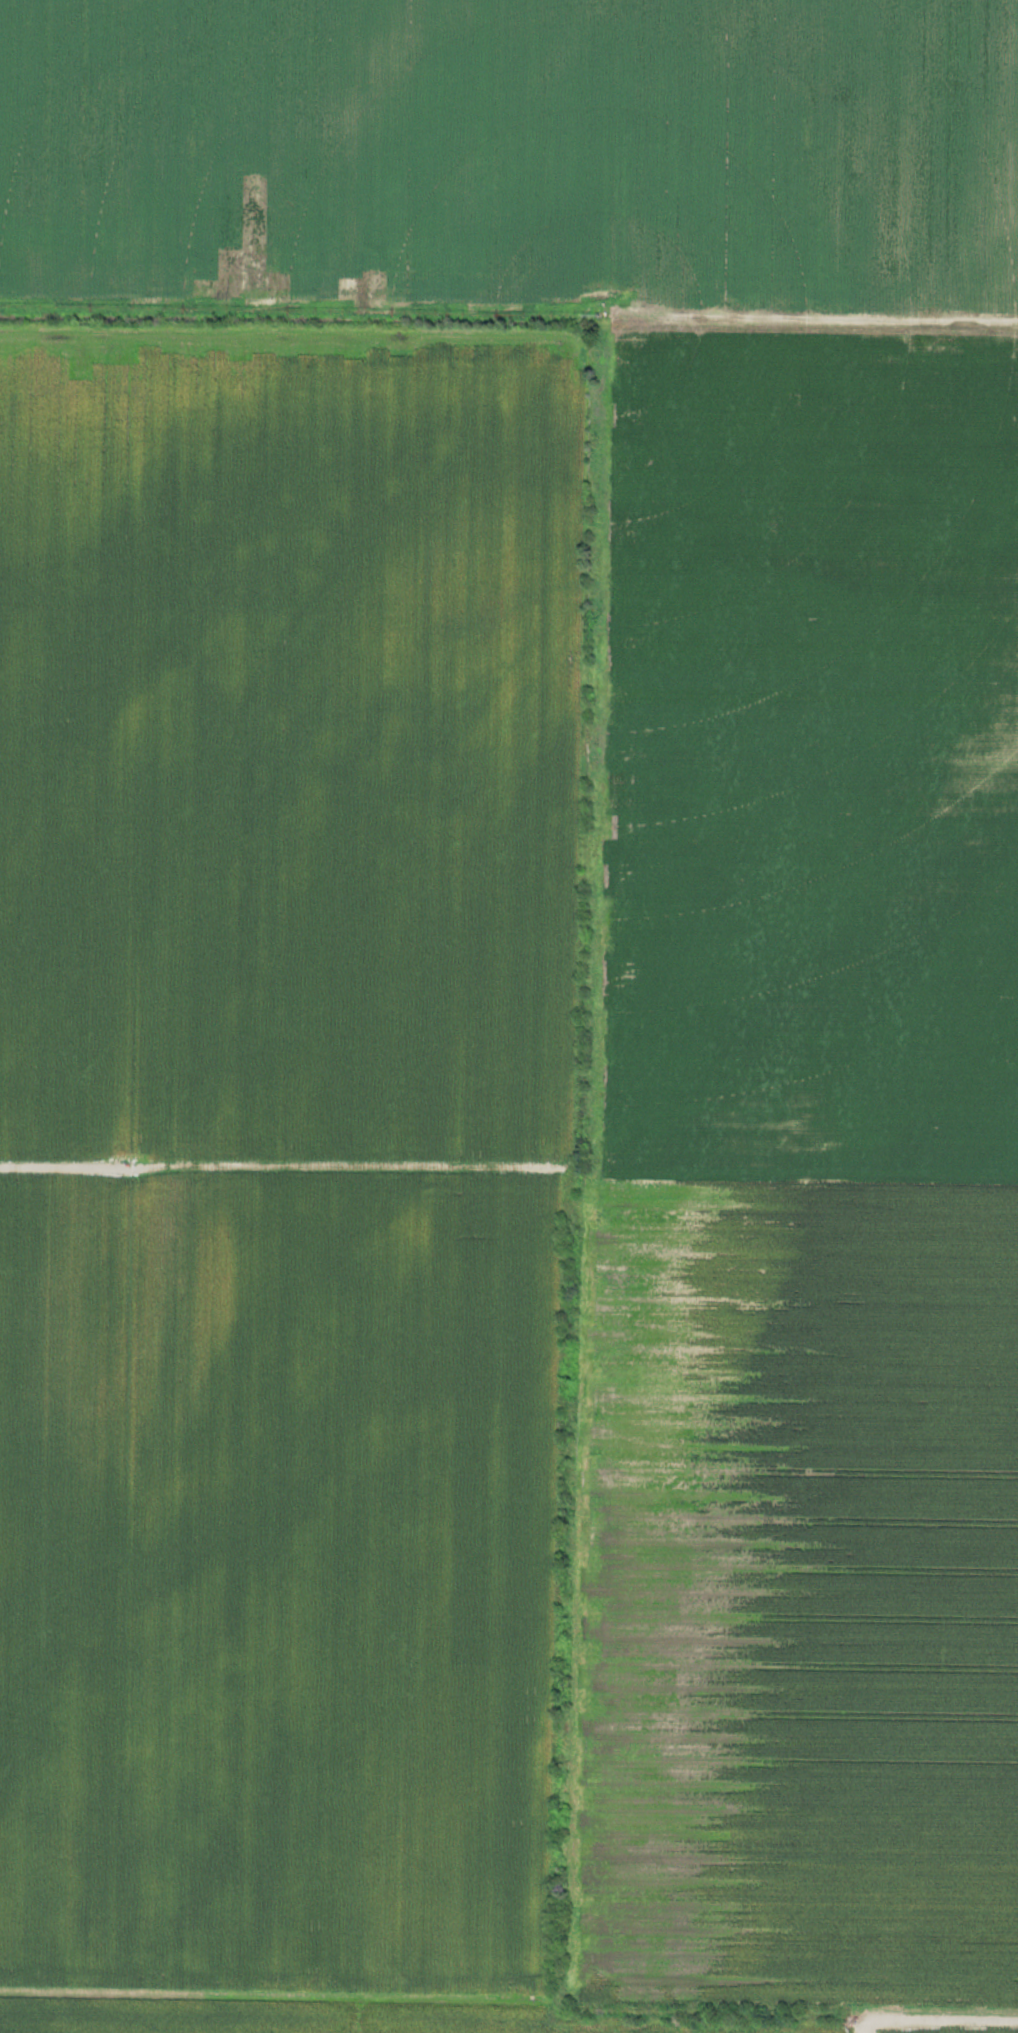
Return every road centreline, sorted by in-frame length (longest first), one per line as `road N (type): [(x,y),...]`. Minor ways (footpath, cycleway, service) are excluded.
road 1 (residential): [(0,1170),(526,1169)]
road 2 (track): [(1017,317),(619,314)]

